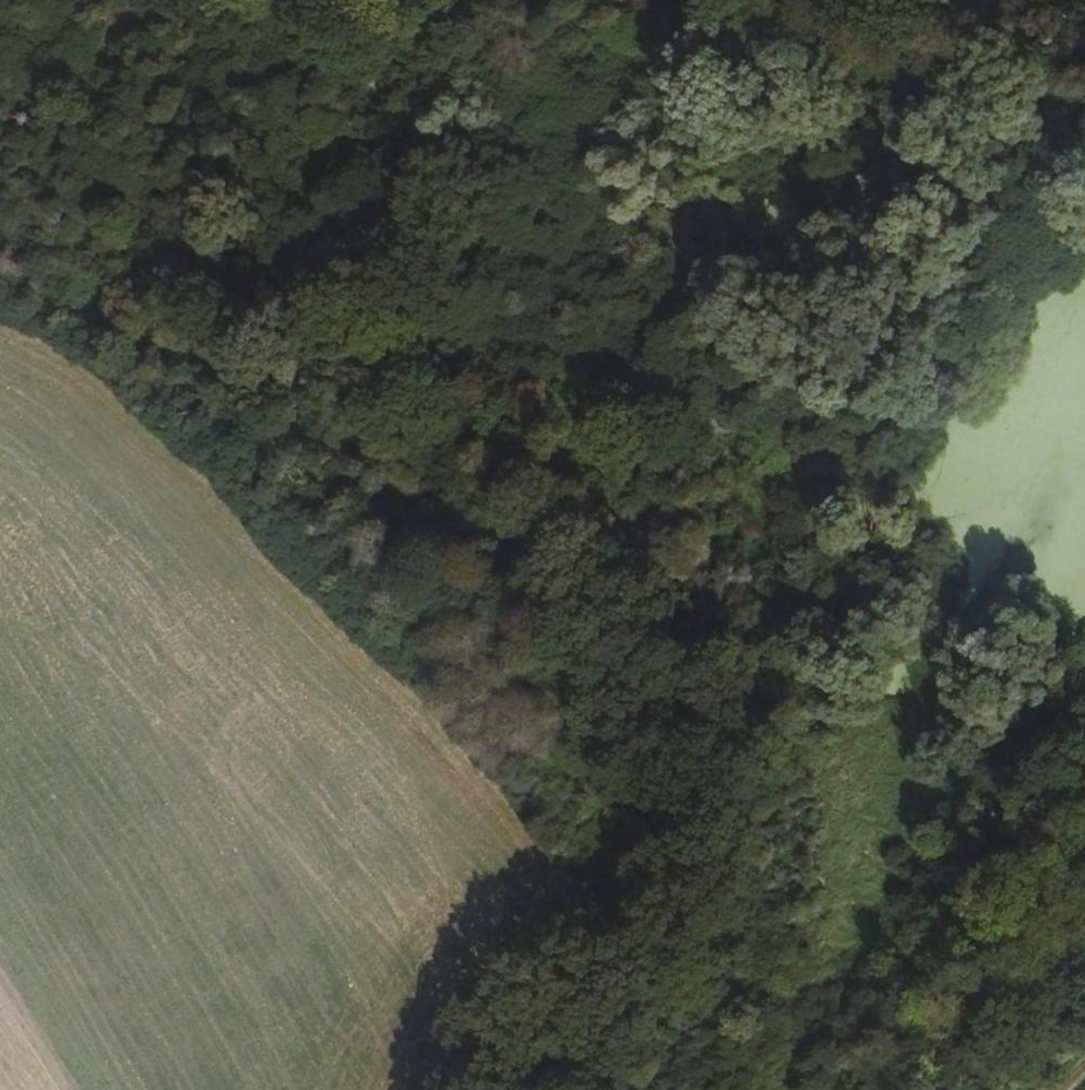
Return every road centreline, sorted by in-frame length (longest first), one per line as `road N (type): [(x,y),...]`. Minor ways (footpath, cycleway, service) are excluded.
road 1 (track): [(104,1089),(0,918)]

